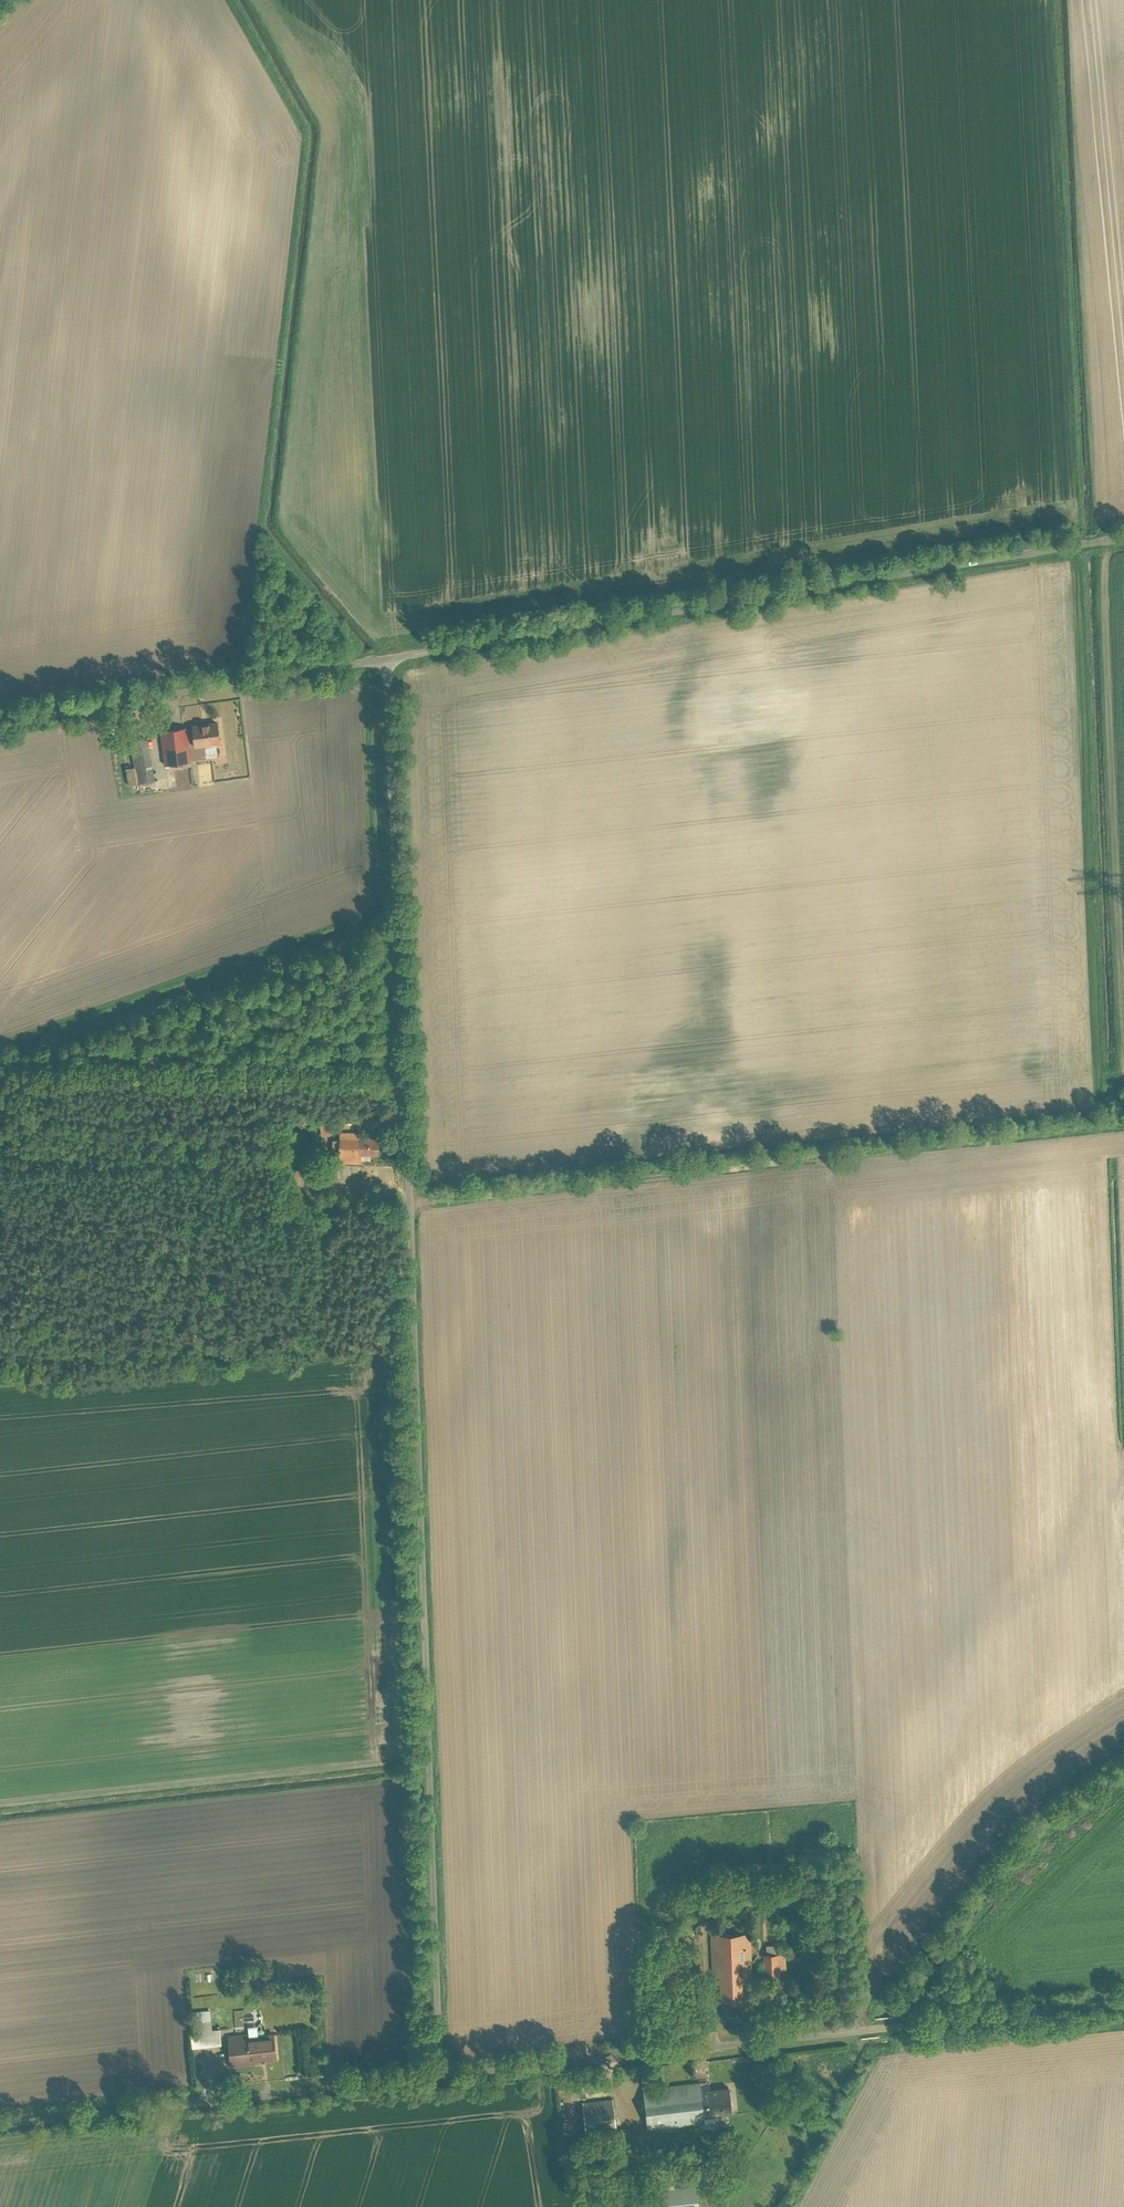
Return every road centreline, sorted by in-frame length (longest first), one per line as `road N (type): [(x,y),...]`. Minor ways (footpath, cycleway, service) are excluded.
road 1 (unclassified): [(442,2072),(412,973),(386,660)]
road 2 (residential): [(1123,538),(386,660)]
road 3 (unclassified): [(442,2072),(1123,1998)]
road 4 (unclassified): [(0,2122),(442,2072)]
road 5 (residential): [(386,660),(0,722)]

